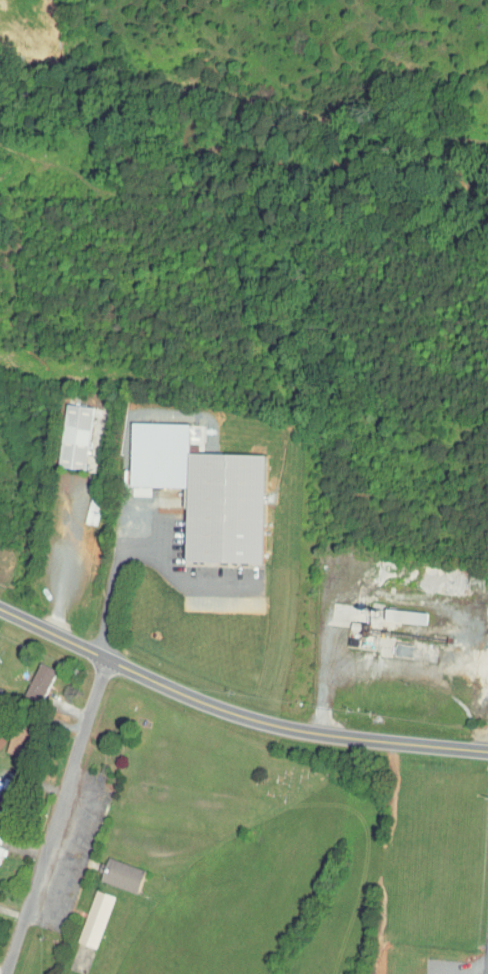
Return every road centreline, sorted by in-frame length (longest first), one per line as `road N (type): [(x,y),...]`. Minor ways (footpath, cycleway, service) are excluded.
road 1 (residential): [(487,752),(364,743),(211,710),(111,669),(0,609)]
road 2 (residential): [(11,973),(111,669)]
road 3 (residential): [(297,732),(317,421)]

